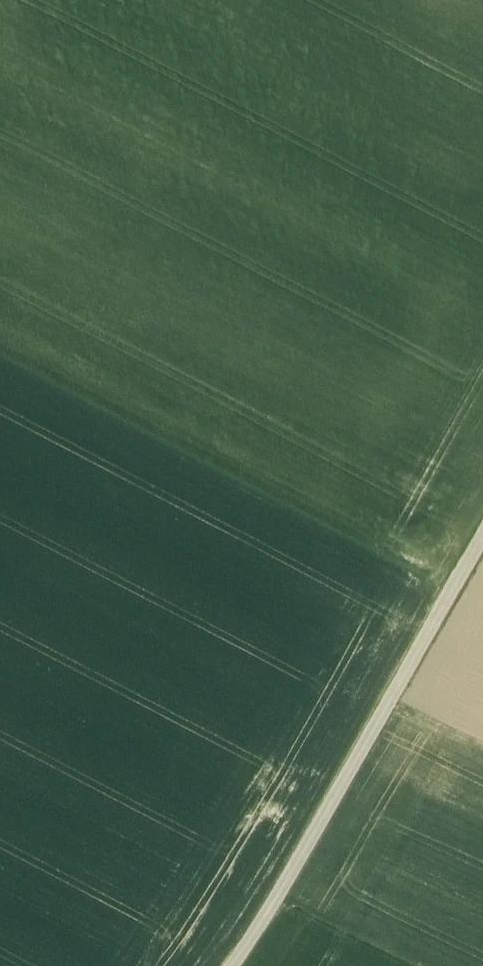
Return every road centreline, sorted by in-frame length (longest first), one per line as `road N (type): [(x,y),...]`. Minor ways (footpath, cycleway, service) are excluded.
road 1 (track): [(228,965),(268,910),(482,527)]

